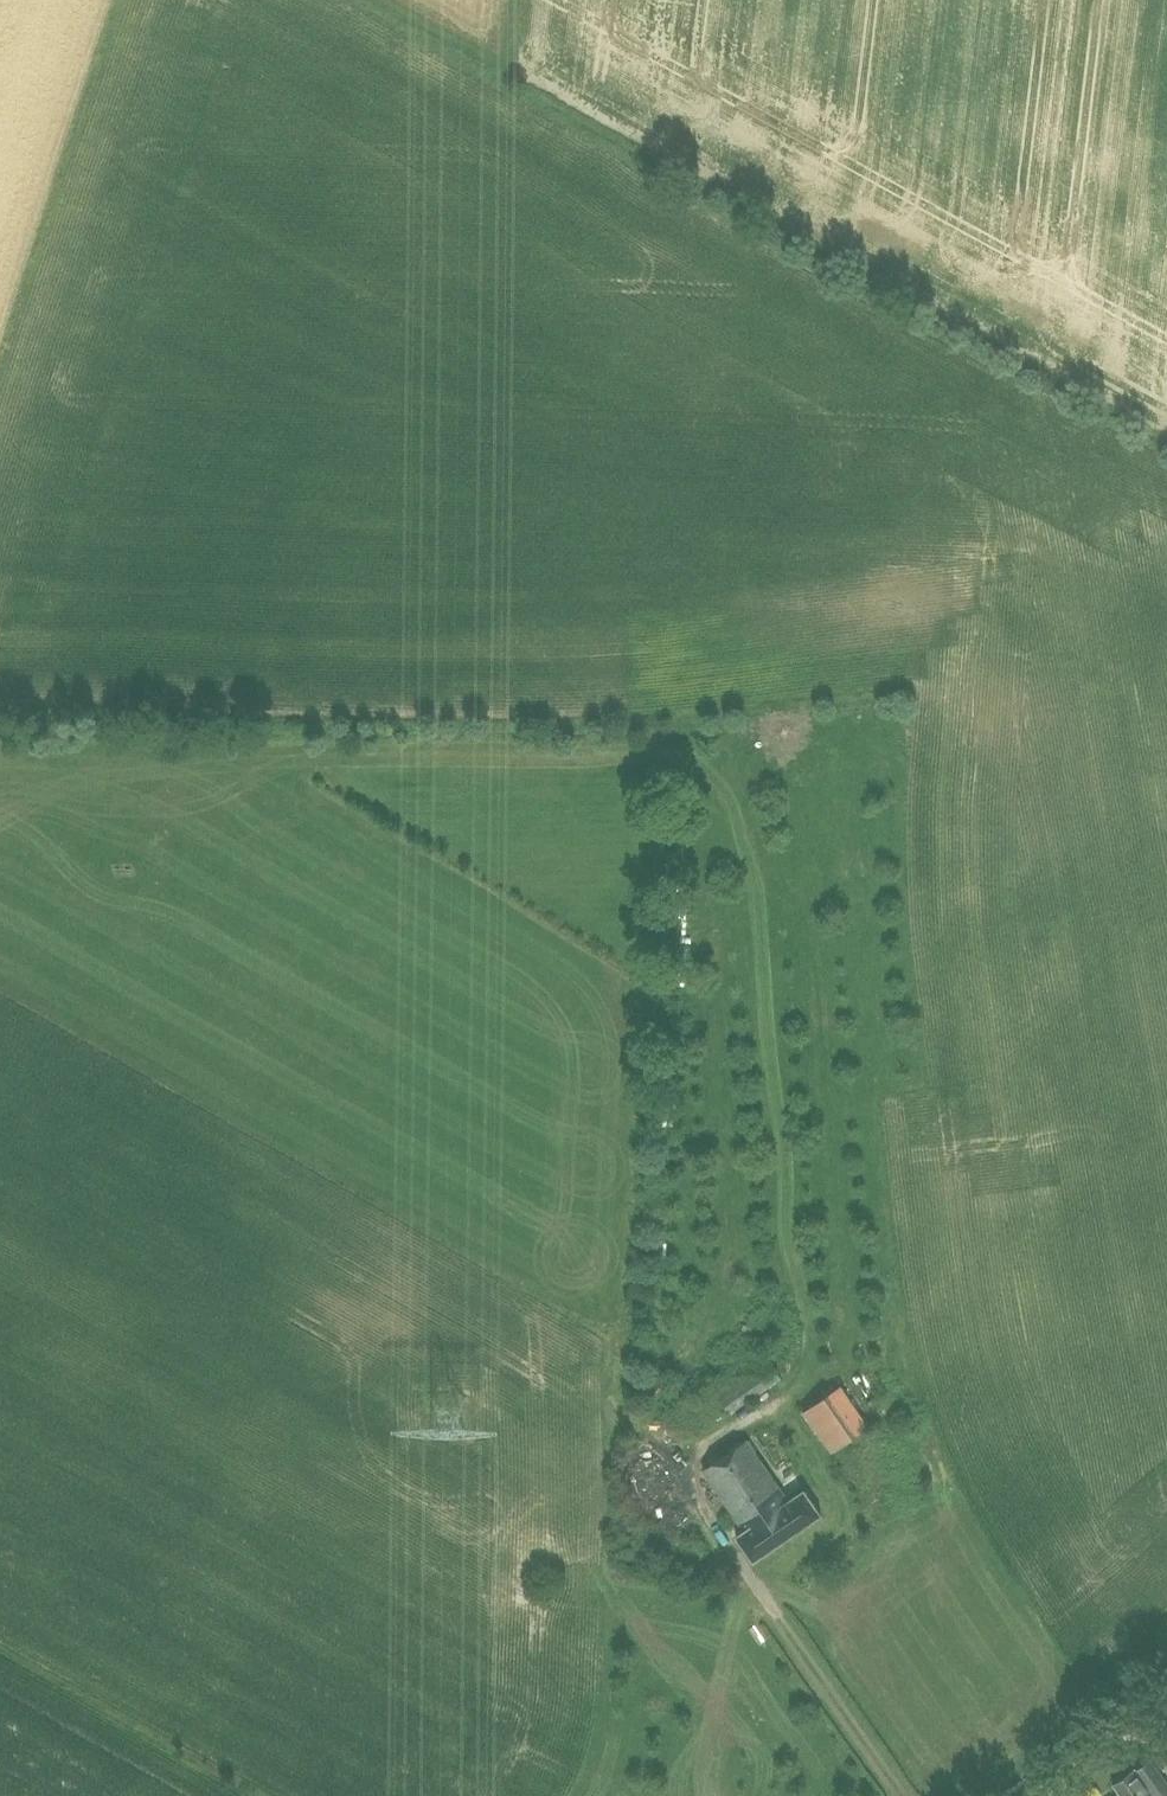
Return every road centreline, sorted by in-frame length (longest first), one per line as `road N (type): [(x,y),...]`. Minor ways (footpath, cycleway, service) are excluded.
road 1 (unclassified): [(1166,1688),(1037,1795)]

